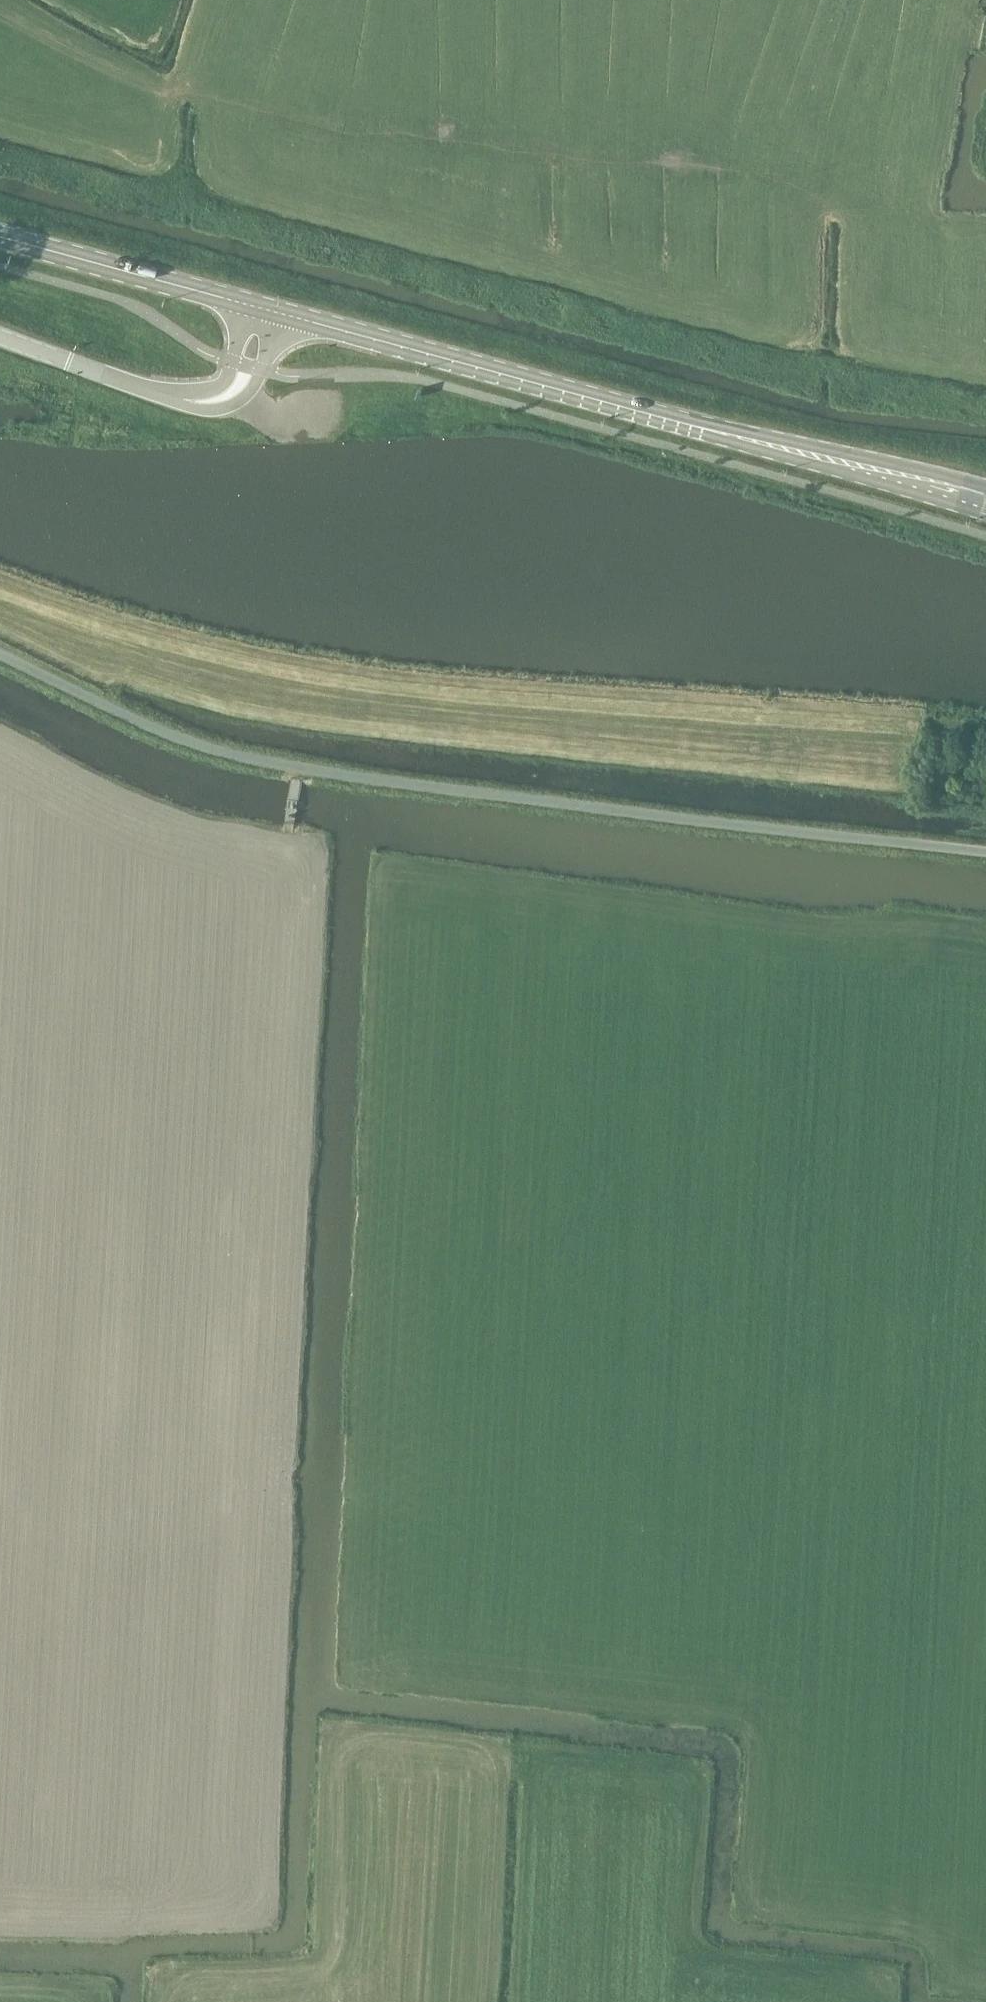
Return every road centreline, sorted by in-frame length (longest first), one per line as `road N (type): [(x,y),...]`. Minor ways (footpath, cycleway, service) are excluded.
road 1 (unclassified): [(0,651),(188,743),(234,757),(985,847)]
road 2 (primary): [(985,502),(266,311)]
road 3 (unclassified): [(0,336),(150,390),(217,400),(239,383),(266,311)]
road 4 (primary): [(266,311),(0,237)]

